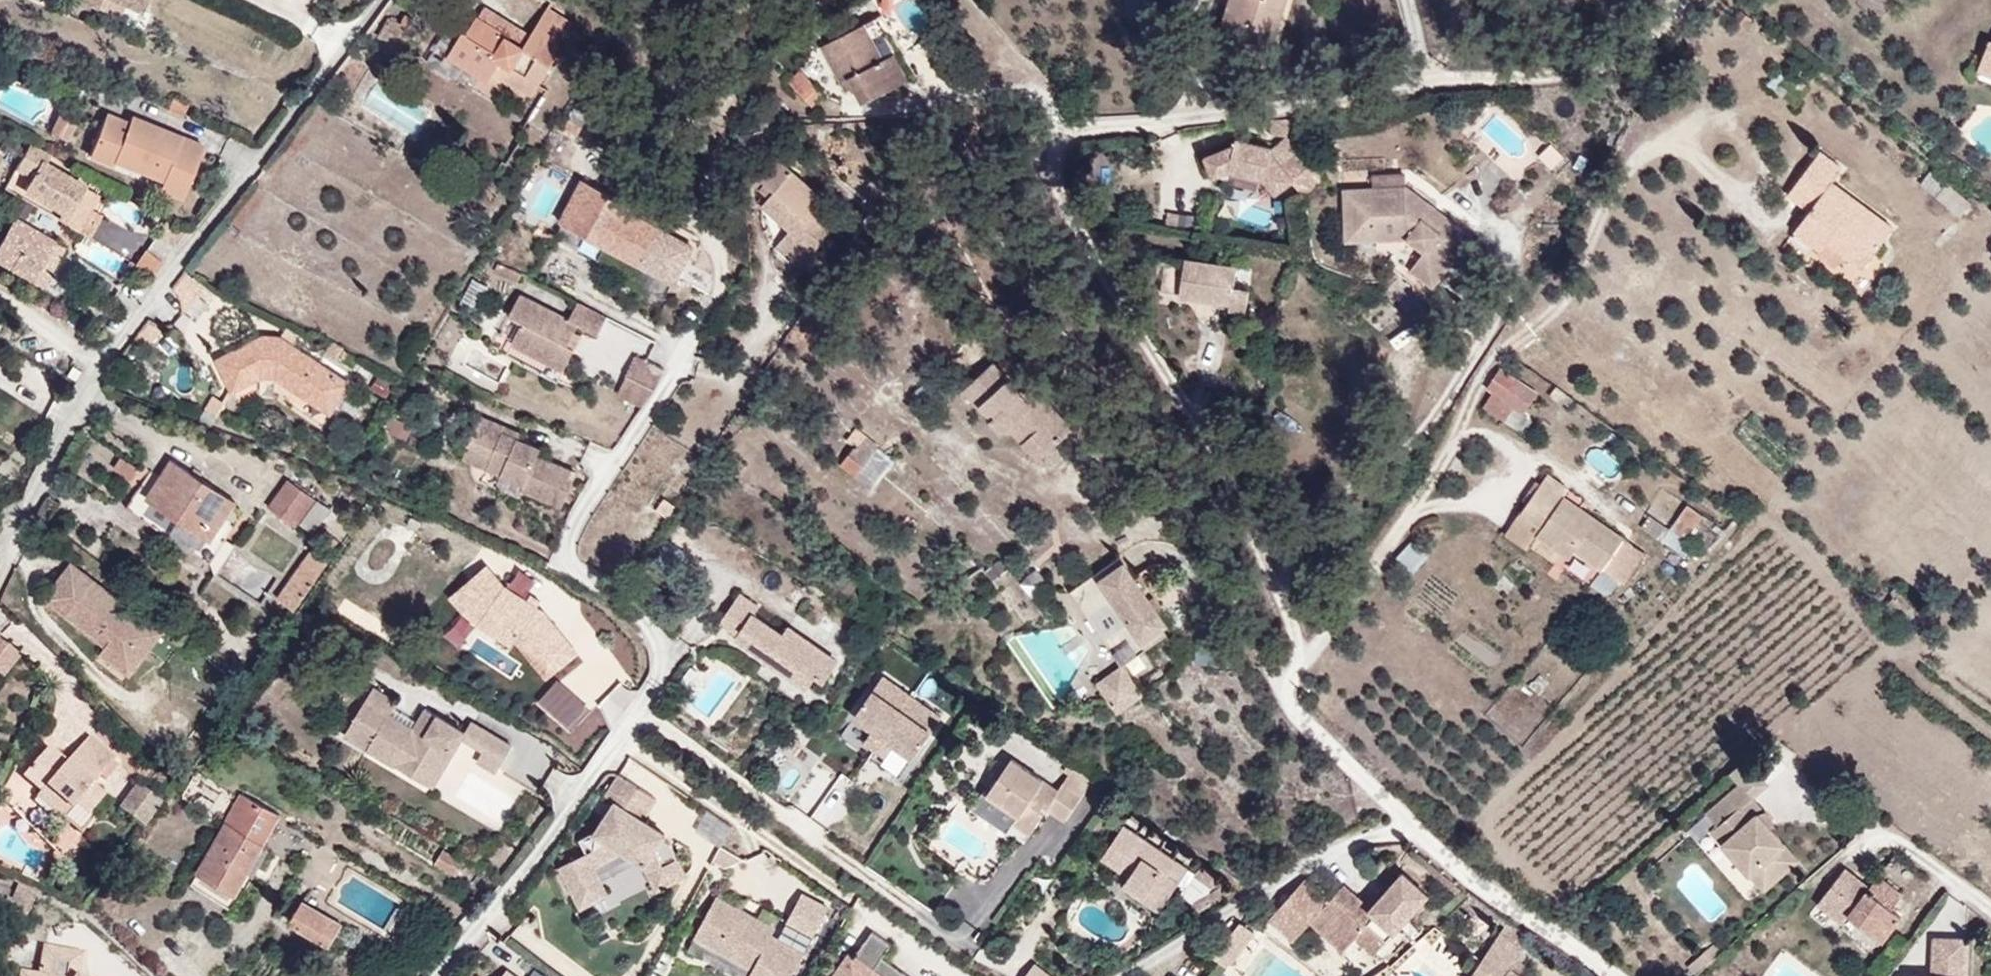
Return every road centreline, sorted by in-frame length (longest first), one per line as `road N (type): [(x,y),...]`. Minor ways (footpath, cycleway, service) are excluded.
road 1 (residential): [(1303,658),(1286,603),(1142,355),(1054,175),(1061,137),(1086,127),(1353,107),(1438,80),(1585,76),(1648,43),(1685,0)]
road 2 (residential): [(438,975),(497,911),(659,675),(660,653),(643,616),(583,572),(569,545),(579,514),(671,378)]
road 3 (unclassified): [(379,0),(101,363),(0,558)]
road 4 (residential): [(1303,658),(1391,542),(1486,373),(1565,300),(1624,173),(1676,139)]
road 5 (residential): [(1613,975),(1485,888),(1289,703),(1303,658)]

